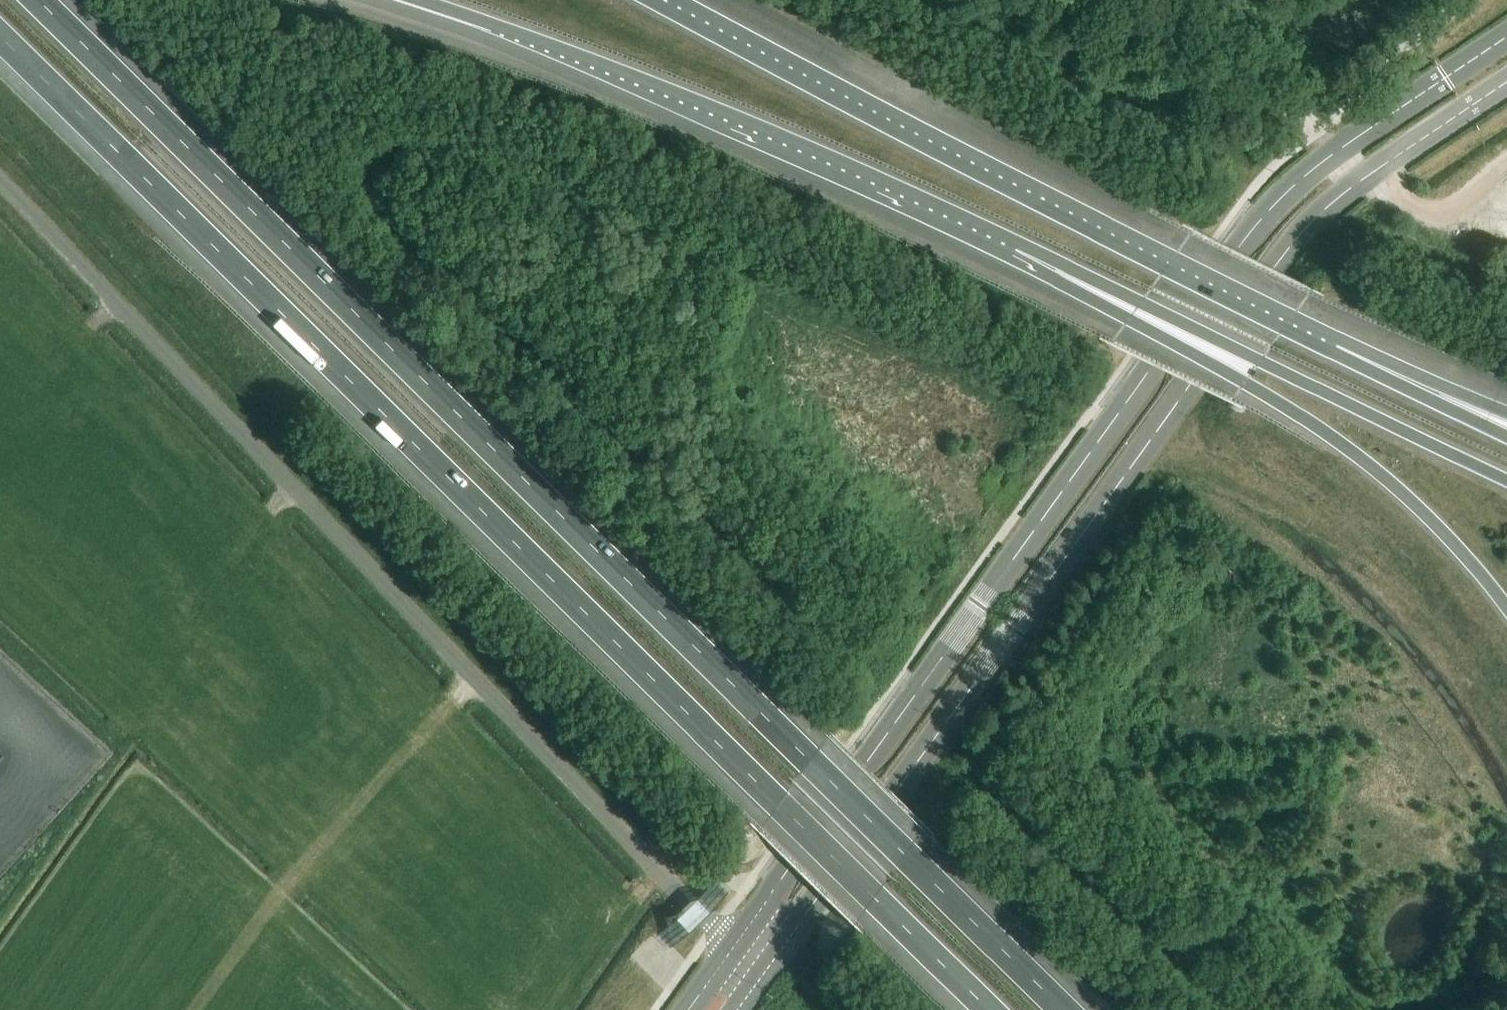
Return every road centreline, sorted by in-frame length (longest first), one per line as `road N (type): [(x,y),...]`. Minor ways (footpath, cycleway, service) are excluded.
road 1 (motorway): [(1062,1009),(38,0)]
road 2 (motorway): [(0,38),(987,1009)]
road 3 (tertiary): [(1506,38),(1333,155),(1249,235),(735,947)]
road 4 (tertiary): [(768,969),(1302,233),(1352,188),(1506,85)]
road 5 (unclassified): [(735,947),(0,181)]
road 6 (trunk): [(1334,353),(648,0)]
road 7 (trunk): [(415,0),(638,78),(1020,245)]
road 8 (trunk): [(1020,245),(1131,322),(1245,383),(1355,457),(1412,502),(1506,608)]
road 9 (trunk): [(1020,245),(1506,482)]
road 10 (track): [(452,703),(267,909),(194,1009)]
road 11 (trunk): [(1506,438),(1334,353)]
road 12 (trunk): [(1506,416),(1334,353)]

